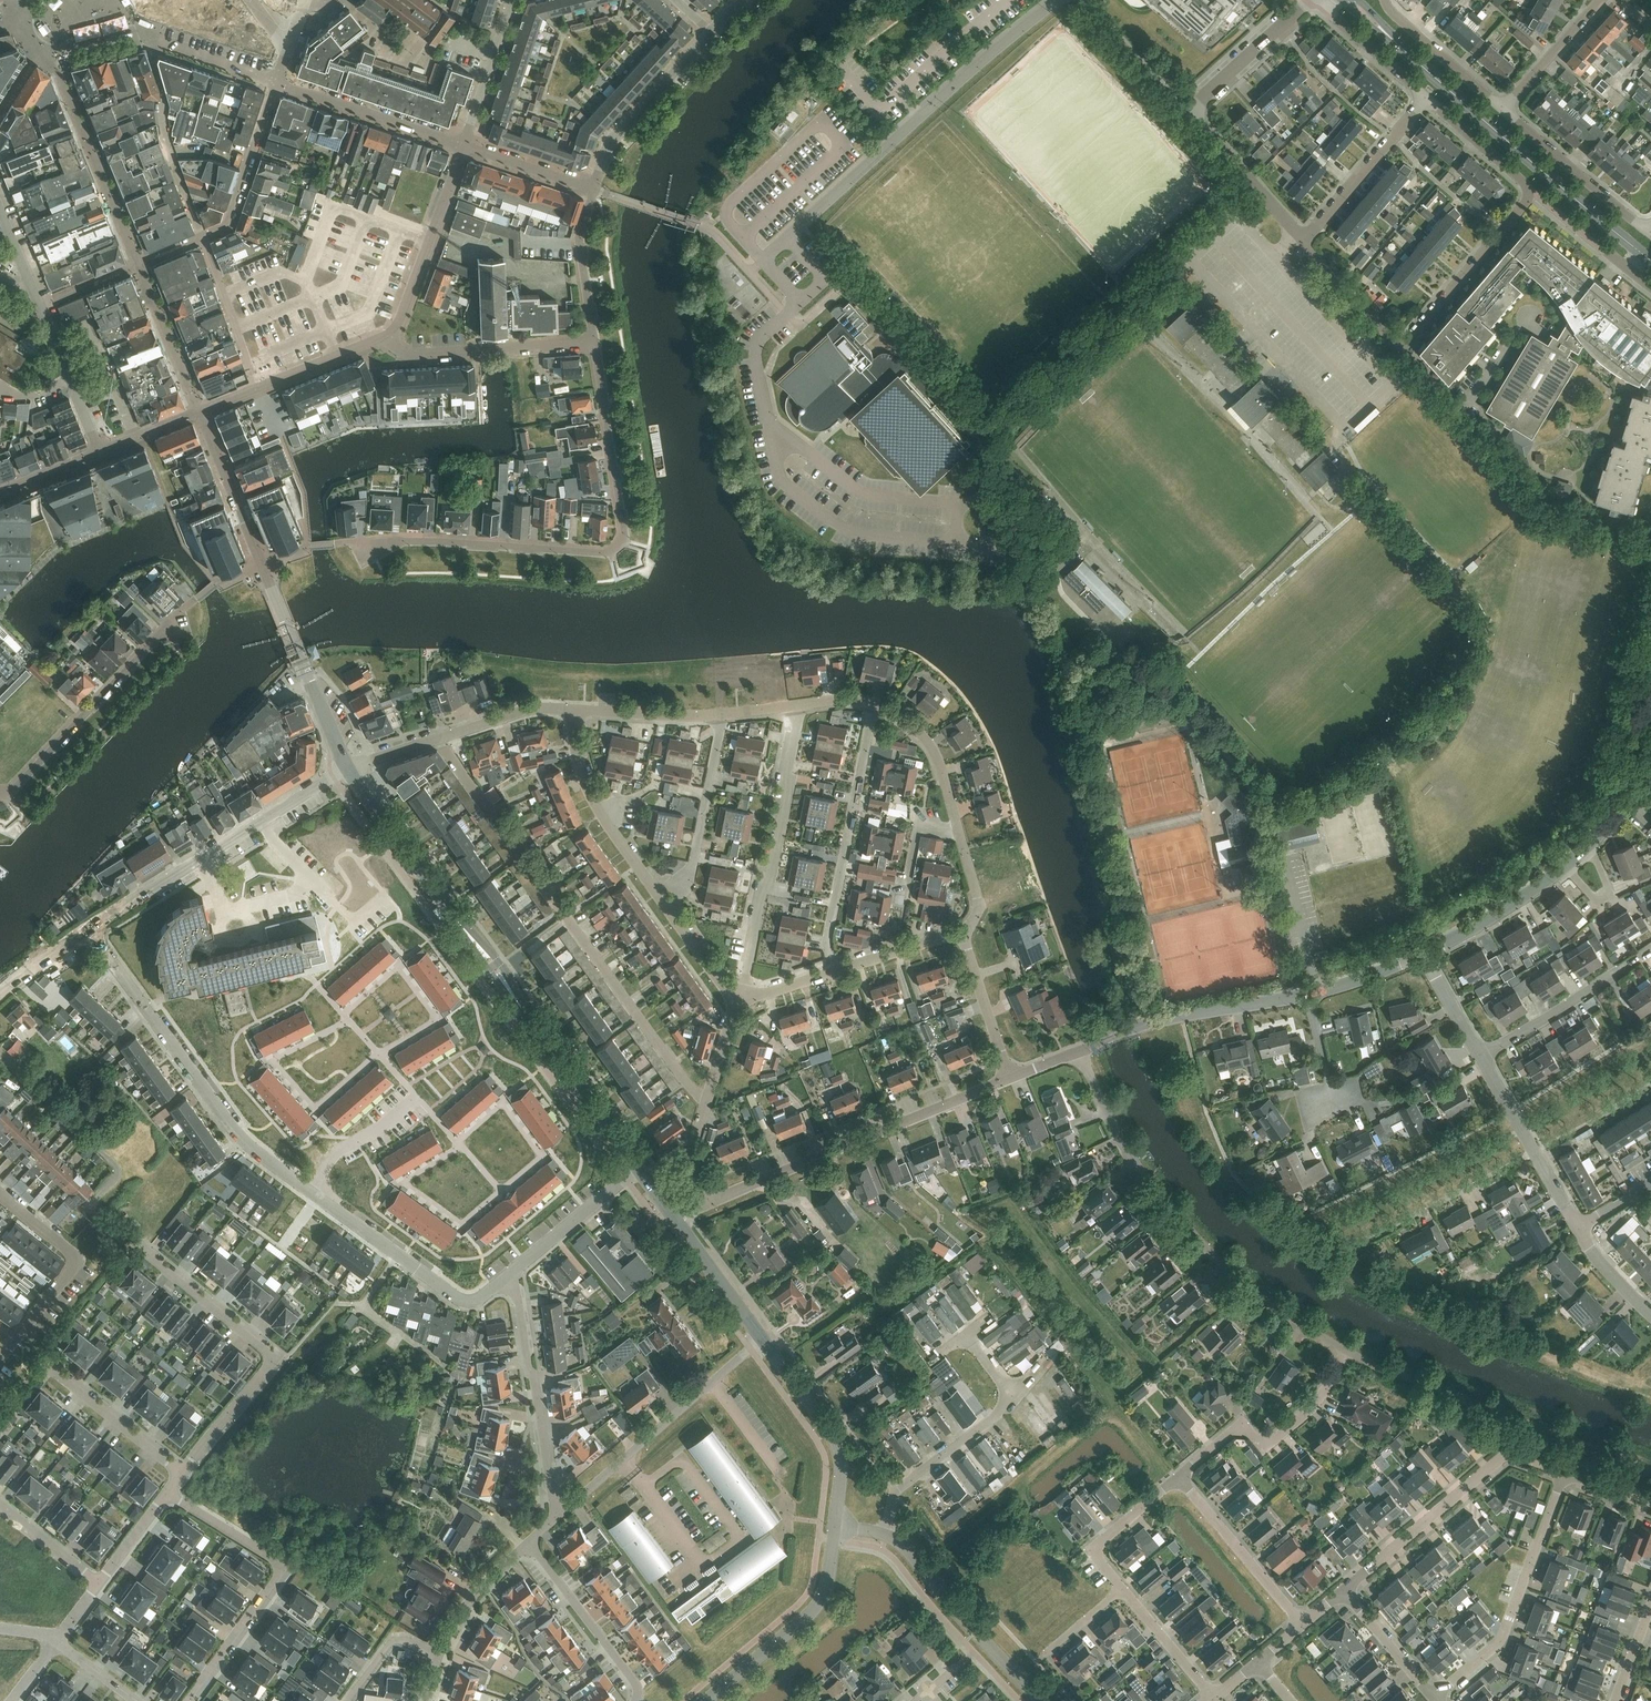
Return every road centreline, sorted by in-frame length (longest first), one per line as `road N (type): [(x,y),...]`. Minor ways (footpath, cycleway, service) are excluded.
road 1 (residential): [(1179,1477),(1234,1430),(1245,1429),(1262,1444),(1278,1438),(1322,1395),(1349,1353),(1274,1307),(1213,1257),(1129,1153),(1079,1052)]
road 2 (residential): [(595,342),(622,547),(606,553),(335,544)]
road 3 (unclassified): [(638,1170),(348,769)]
road 4 (tertiary): [(1640,251),(1347,0)]
road 5 (residential): [(167,1492),(275,1358),(141,1249)]
road 6 (residential): [(311,1191),(228,1124),(91,930)]
road 7 (residential): [(1302,243),(1185,116),(1307,2)]
road 8 (unclassified): [(705,1203),(1010,1078)]
road 9 (residential): [(277,82),(154,44),(172,156),(204,235)]
road 10 (residential): [(1060,0),(820,208)]
road 11 (residential): [(190,1700),(286,1567),(167,1492)]
road 12 (unclassified): [(91,930),(348,769)]
road 13 (residential): [(738,996),(772,864),(796,706)]
road 14 (residential): [(194,601),(0,796)]
road 15 (residential): [(1565,1473),(1506,1455),(1343,1591)]
road 16 (residential): [(837,970),(830,927),(874,704)]
road 17 (residential): [(1435,1698),(1502,1639),(1565,1473)]
road 18 (residential): [(558,1515),(535,1376),(505,1278)]
road 19 (unclassified): [(1079,1052),(1158,1021),(1307,995)]
road 20 (residential): [(505,1278),(462,1301),(311,1191)]
road 21 (unclassified): [(569,710),(523,712),(348,769)]
road 22 (residential): [(0,1357),(79,1258),(0,1194)]
road 23 (unclassified): [(706,1700),(819,1602),(835,1526)]
road 24 (unclassified): [(1040,1700),(887,1536)]
road 25 (unclassified): [(348,769),(263,566)]
road 26 (residential): [(388,335),(402,353),(414,354),(595,342)]
road 27 (residential): [(705,1203),(691,1153),(738,996)]
road 28 (unclassified): [(835,1526),(839,1451),(762,1341)]
road 29 (residential): [(465,145),(388,335)]
road 30 (residential): [(558,1515),(712,1381)]
road 31 (residential): [(655,892),(592,797),(569,710)]
road 32 (residential): [(1399,348),(1528,190)]
road 33 (residential): [(1480,1056),(1650,949)]
road 34 (residential): [(594,191),(614,140),(712,32)]
road 35 (residential): [(465,145),(277,82)]
road 36 (residential): [(1480,1056),(1577,1228)]
road 37 (residential): [(887,1536),(896,1492),(1012,1394)]
road 38 (residential): [(636,1700),(638,1686),(529,1542)]
road 39 (residential): [(1649,232),(1501,109)]
road 40 (residential): [(1302,1625),(1179,1477)]
road 41 (residential): [(1302,243),(1427,97)]
road 42 (residential): [(204,235),(39,307)]
road 43 (residential): [(277,82),(227,223),(204,235)]
road 44 (residential): [(638,1170),(505,1278)]
road 45 (unclassified): [(1424,955),(1568,866)]
road 46 (residential): [(263,566),(200,413)]
road 47 (residential): [(204,235),(260,387)]
road 48 (residential): [(1501,109),(1386,0)]
road 49 (residential): [(1122,1589),(1098,1548),(1179,1477)]
road 50 (residential): [(594,191),(579,240),(595,342)]
road 51 (residential): [(1307,2),(1427,97)]
road 52 (residential): [(692,865),(721,715)]
road 53 (residential): [(465,145),(511,0)]
road 54 (unclassified): [(721,715),(569,710)]
road 55 (unclassified): [(955,822),(931,745),(874,704)]
road 56 (unclassified): [(1010,1078),(962,936)]
road 57 (unclassified): [(762,1341),(676,1219)]
road 58 (residential): [(439,1657),(463,1609),(529,1542)]
road 59 (residential): [(1501,109),(1599,0)]
road 60 (residential): [(1399,348),(1302,243)]
road 61 (residential): [(1214,1698),(1122,1589)]
road 62 (residential): [(417,1099),(339,1153),(311,1191)]
road 63 (residential): [(1435,1698),(1343,1591)]
road 64 (residential): [(388,335),(260,387)]
road 65 (residential): [(1427,97),(1528,190)]
road 66 (residential): [(594,191),(465,145)]
road 67 (residential): [(1318,992),(1283,867)]
road 68 (residential): [(837,970),(962,936)]
road 69 (residential): [(0,1505),(98,1585)]
road 70 (unclassified): [(962,936),(978,905),(955,822)]
road 71 (residential): [(349,1700),(392,1643),(439,1657)]

